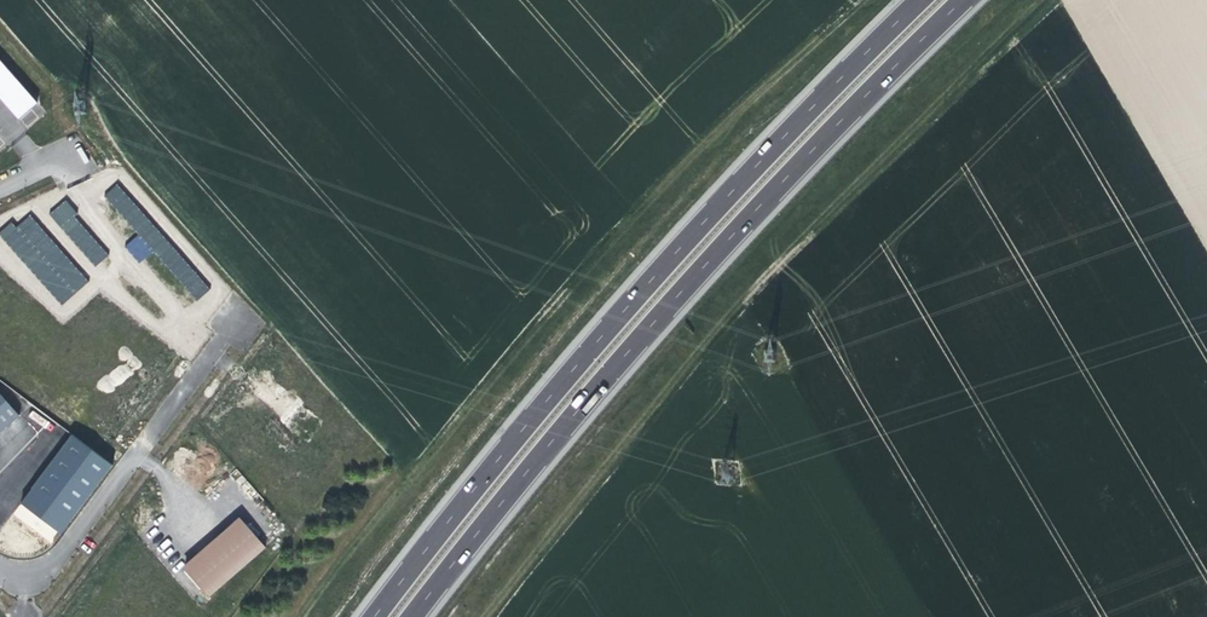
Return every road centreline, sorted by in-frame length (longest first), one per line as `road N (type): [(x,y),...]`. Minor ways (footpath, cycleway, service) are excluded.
road 1 (motorway): [(414,616),(536,462),(728,241),(964,0)]
road 2 (motorway): [(921,0),(611,326),(376,616)]
road 3 (unclassified): [(0,571),(23,580),(51,568),(225,336)]
road 4 (track): [(614,459),(488,616)]

